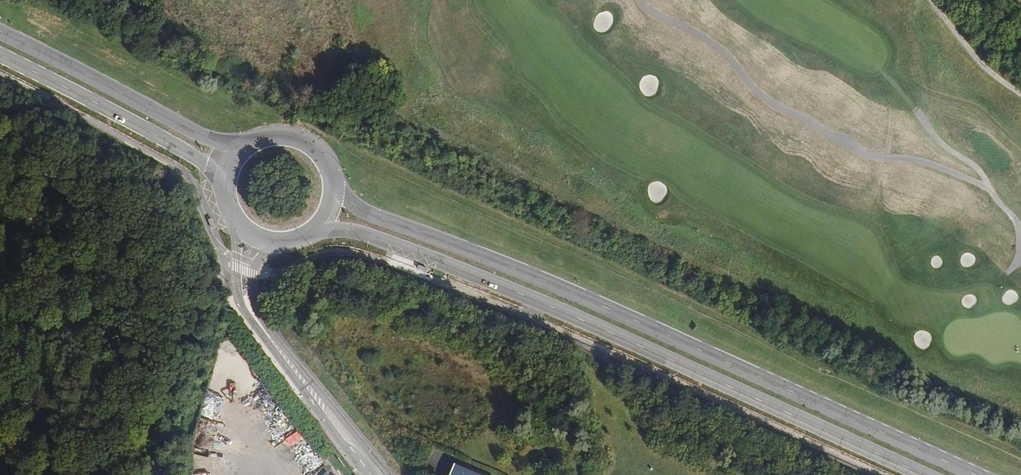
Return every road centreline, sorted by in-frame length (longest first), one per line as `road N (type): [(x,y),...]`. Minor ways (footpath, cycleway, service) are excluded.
road 1 (primary): [(974,474),(332,192)]
road 2 (primary): [(315,231),(364,235),(530,298),(922,474)]
road 3 (tertiary): [(387,474),(261,316),(255,265),(287,244)]
road 4 (primary): [(256,141),(202,139),(0,37)]
road 5 (track): [(18,474),(41,325),(57,287),(35,249),(0,225)]
road 6 (tertiary): [(232,219),(239,308),(349,455)]
road 7 (primary): [(0,57),(190,155),(224,198)]

